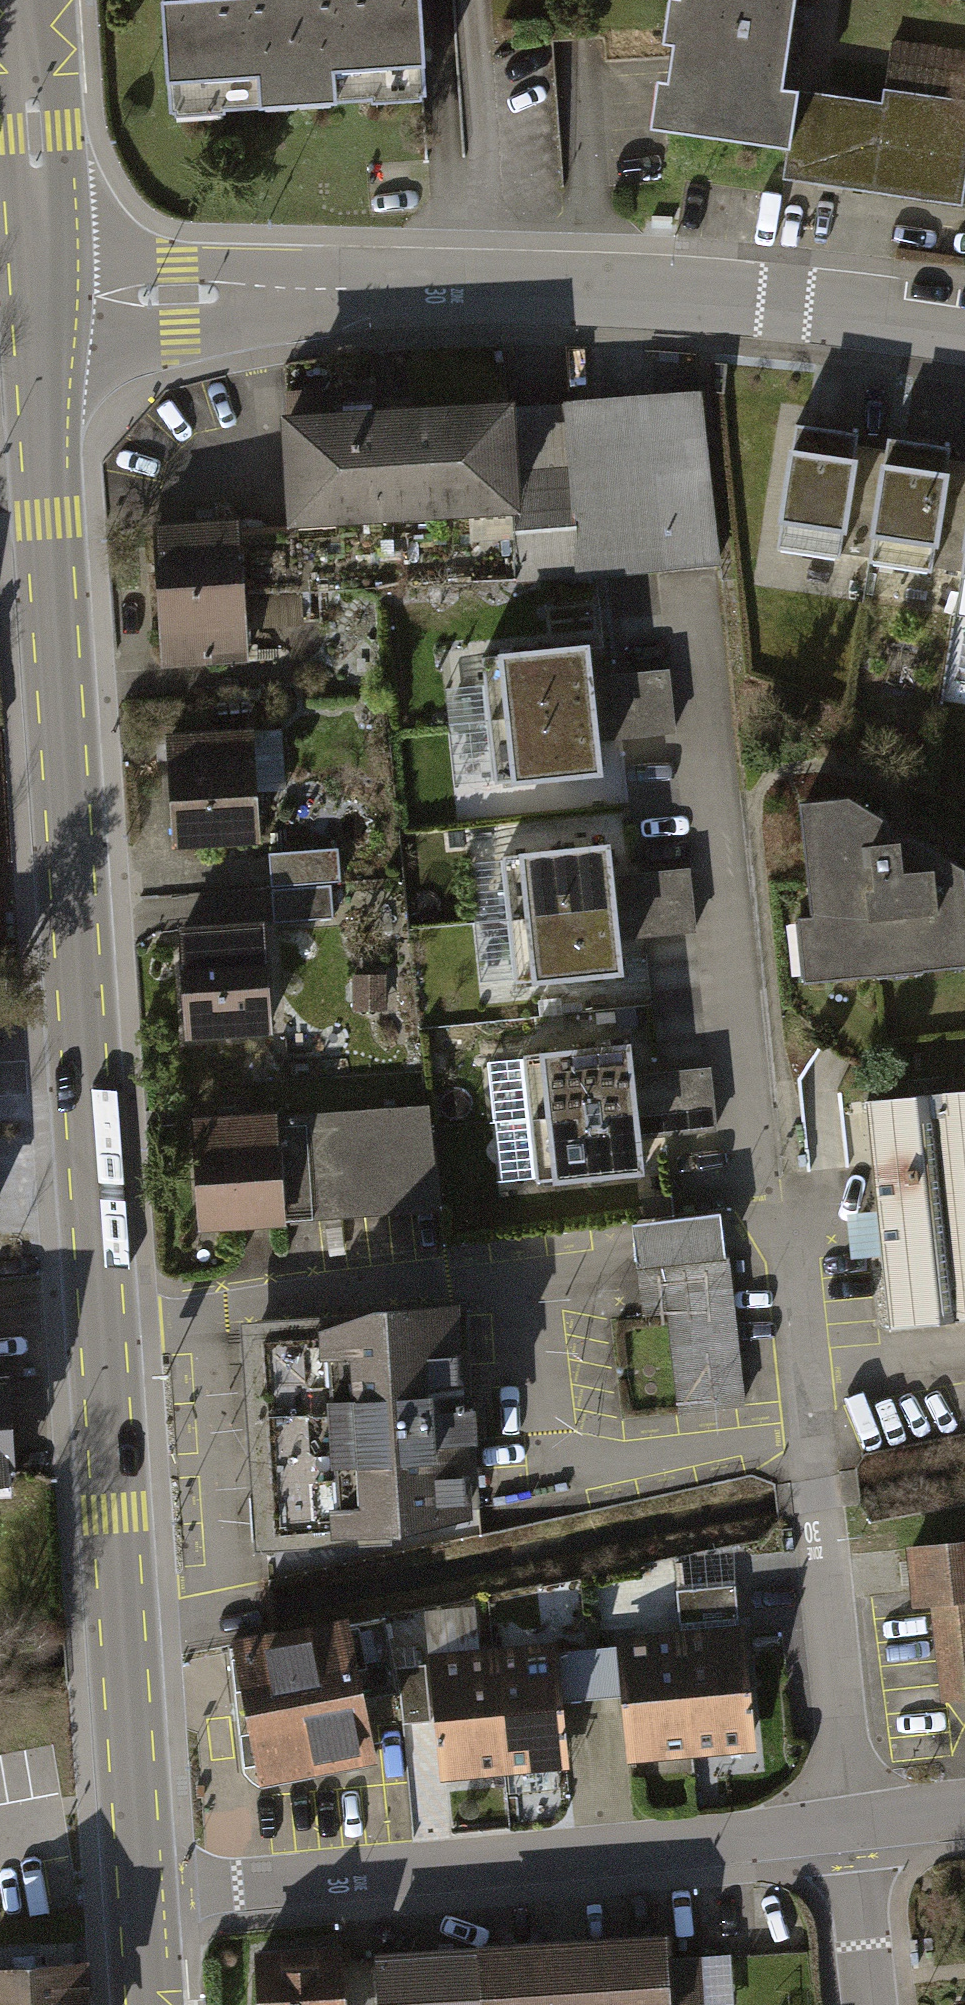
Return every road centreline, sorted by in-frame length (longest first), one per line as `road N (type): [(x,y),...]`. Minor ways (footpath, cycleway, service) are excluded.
road 1 (tertiary): [(40,301),(41,446),(138,1901)]
road 2 (residential): [(698,600),(760,1181),(785,1210),(849,1818)]
road 3 (residential): [(964,338),(783,309),(598,295),(40,301)]
road 4 (residential): [(138,1901),(849,1818)]
road 5 (tertiary): [(24,0),(40,301)]
road 6 (residential): [(849,1818),(874,2004)]

